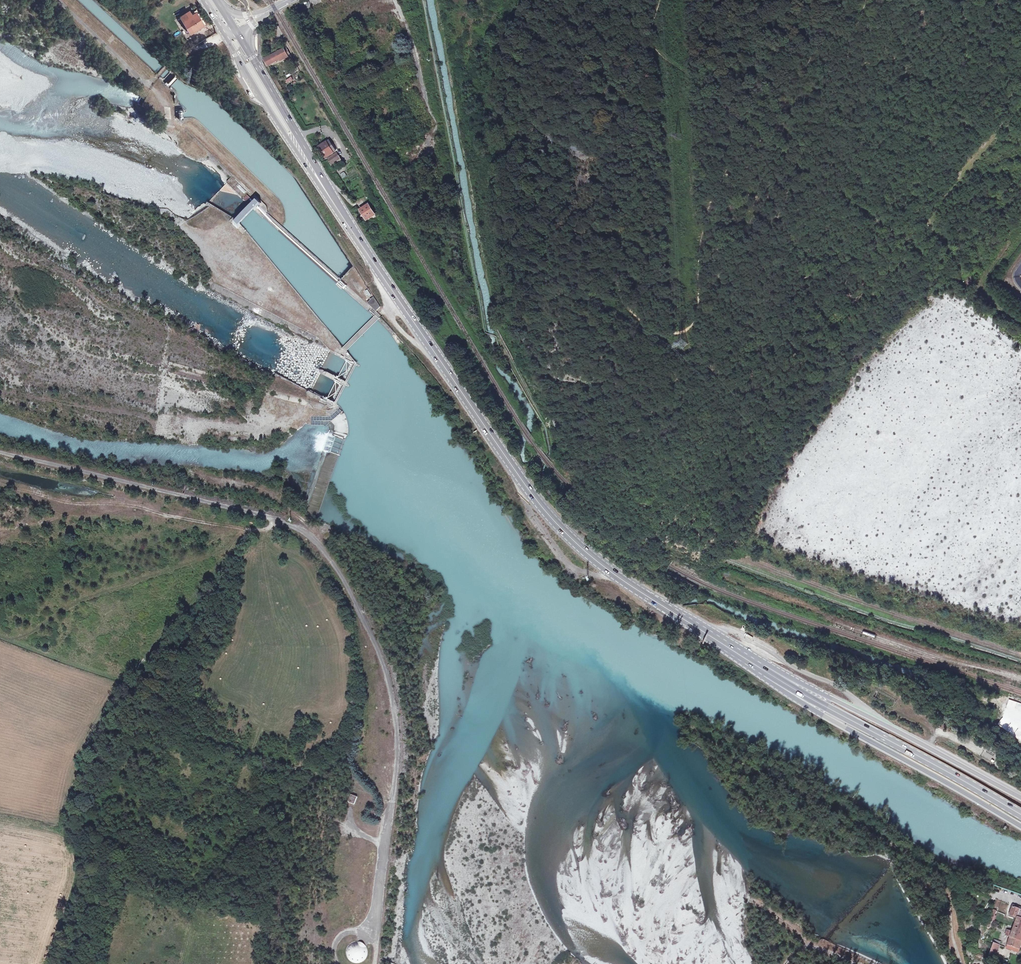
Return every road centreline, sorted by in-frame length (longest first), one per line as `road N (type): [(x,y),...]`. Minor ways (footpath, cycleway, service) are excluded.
road 1 (track): [(0,453),(282,523),(305,533),(340,573),(381,653),(396,722),(376,963)]
road 2 (primary): [(320,180),(552,519),(601,565),(734,651)]
road 3 (primary): [(734,651),(776,687),(1020,827)]
road 4 (trunk): [(734,651),(1020,817)]
road 5 (primary): [(1020,797),(734,651)]
road 6 (track): [(939,893),(878,834),(681,716)]
road 7 (track): [(735,583),(1020,676)]
road 8 (track): [(58,0),(139,82),(225,34)]
road 9 (primary): [(225,34),(320,180)]
road 10 (primary): [(320,180),(237,33)]
road 11 (track): [(420,157),(436,128),(394,0)]

